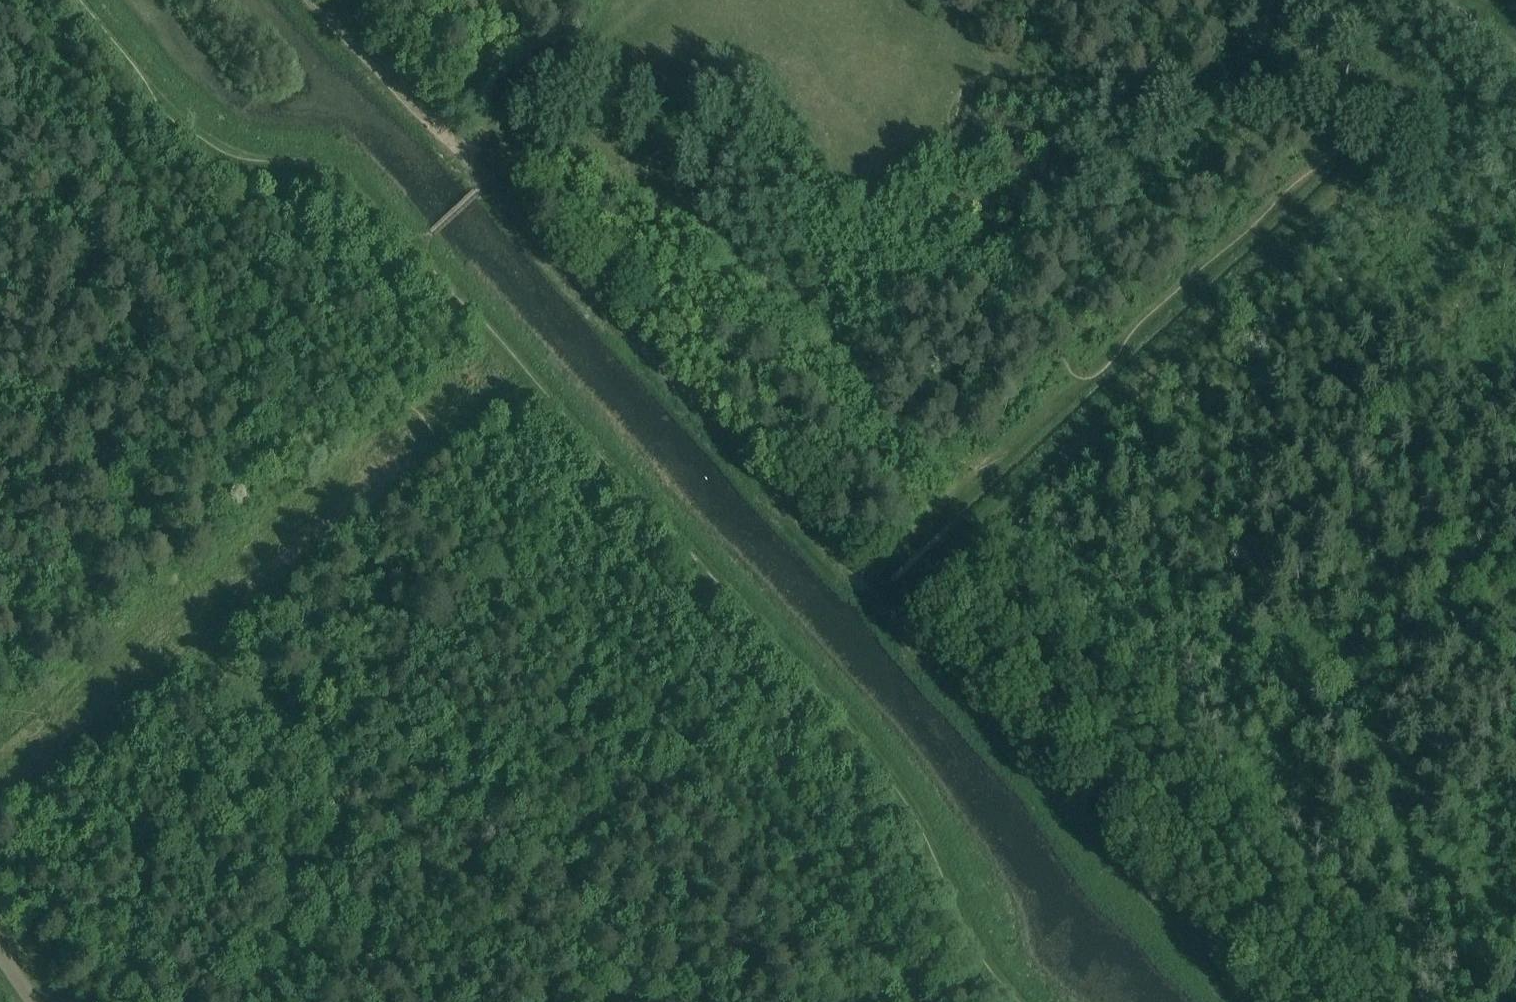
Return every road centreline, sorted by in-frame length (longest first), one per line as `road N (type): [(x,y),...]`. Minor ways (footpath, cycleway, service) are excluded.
road 1 (track): [(1019,1001),(980,957),(936,849),(876,758),(417,246)]
road 2 (track): [(1387,146),(879,610)]
road 3 (track): [(417,246),(334,170),(237,157),(196,131),(74,0)]
road 4 (track): [(1085,377),(1333,154)]
road 5 (track): [(855,584),(1085,377)]

